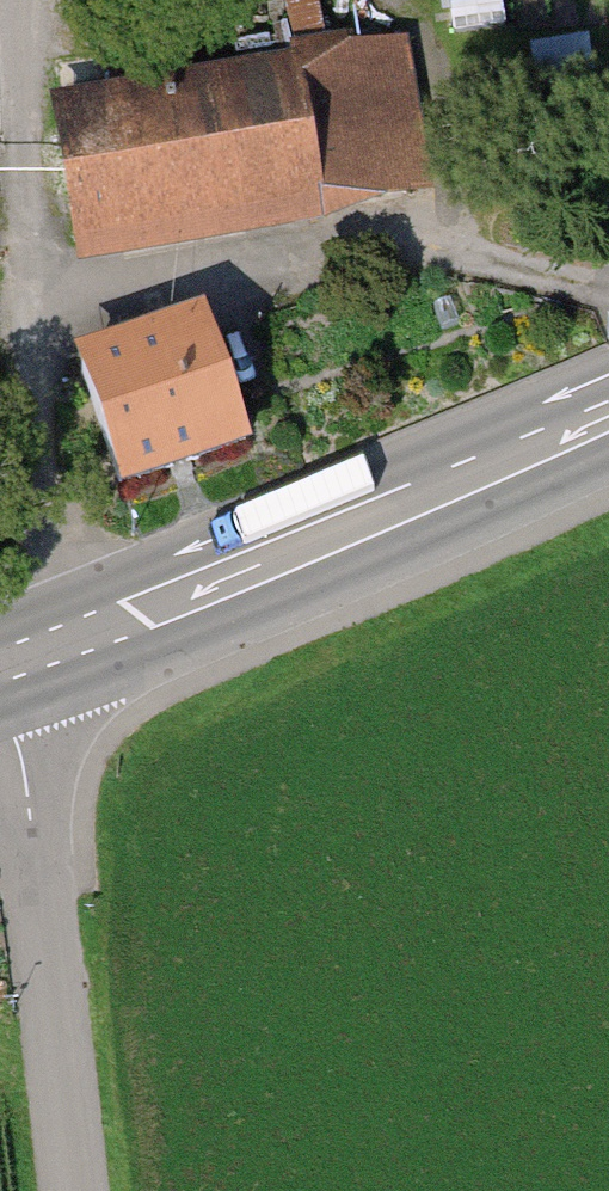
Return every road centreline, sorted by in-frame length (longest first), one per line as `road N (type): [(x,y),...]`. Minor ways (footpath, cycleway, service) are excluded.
road 1 (unclassified): [(8,0),(25,666)]
road 2 (primary): [(25,666),(608,429)]
road 3 (residential): [(83,1190),(25,666)]

